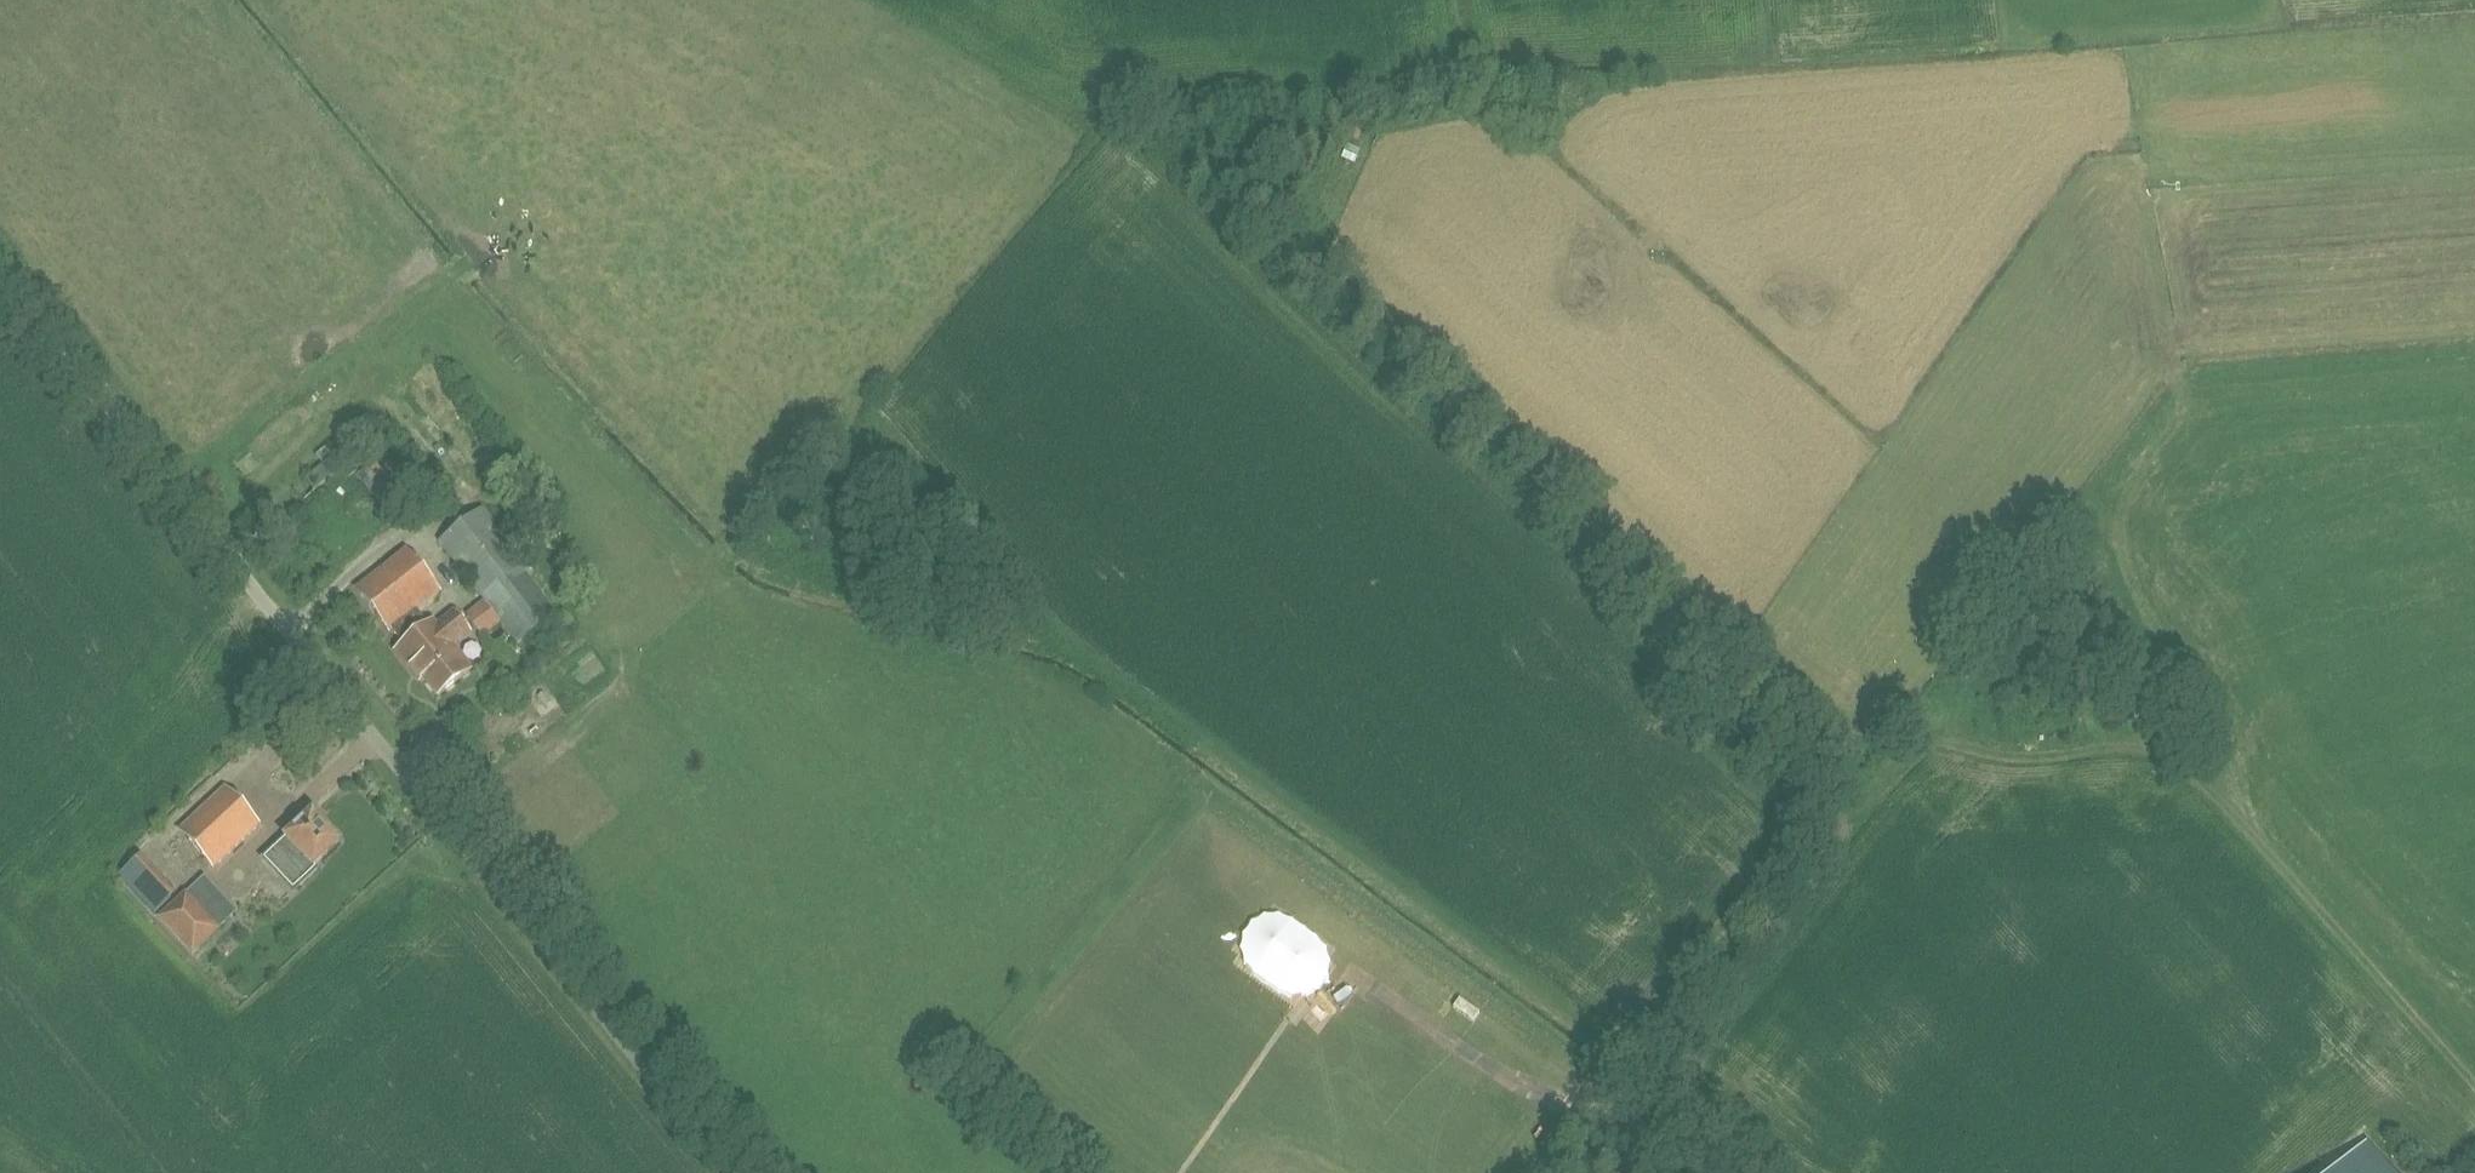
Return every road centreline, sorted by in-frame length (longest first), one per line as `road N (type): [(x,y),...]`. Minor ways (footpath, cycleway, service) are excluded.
road 1 (unclassified): [(727,1172),(253,589)]
road 2 (track): [(253,589),(0,278)]

